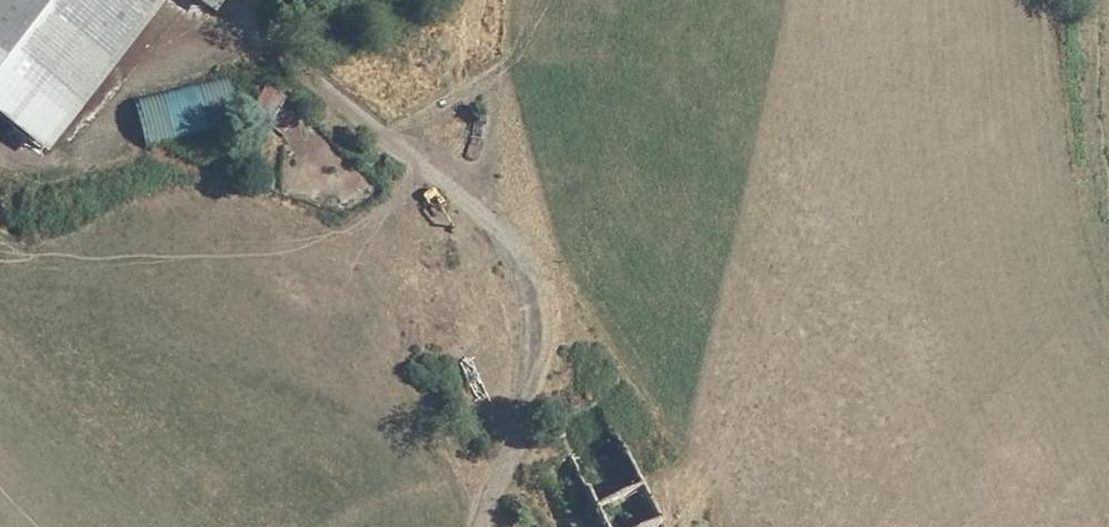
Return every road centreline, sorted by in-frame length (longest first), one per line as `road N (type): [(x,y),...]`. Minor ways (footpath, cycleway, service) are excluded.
road 1 (track): [(252,0),(259,34),(513,239),(543,272),(552,314),(547,363),(482,497),(477,526)]

